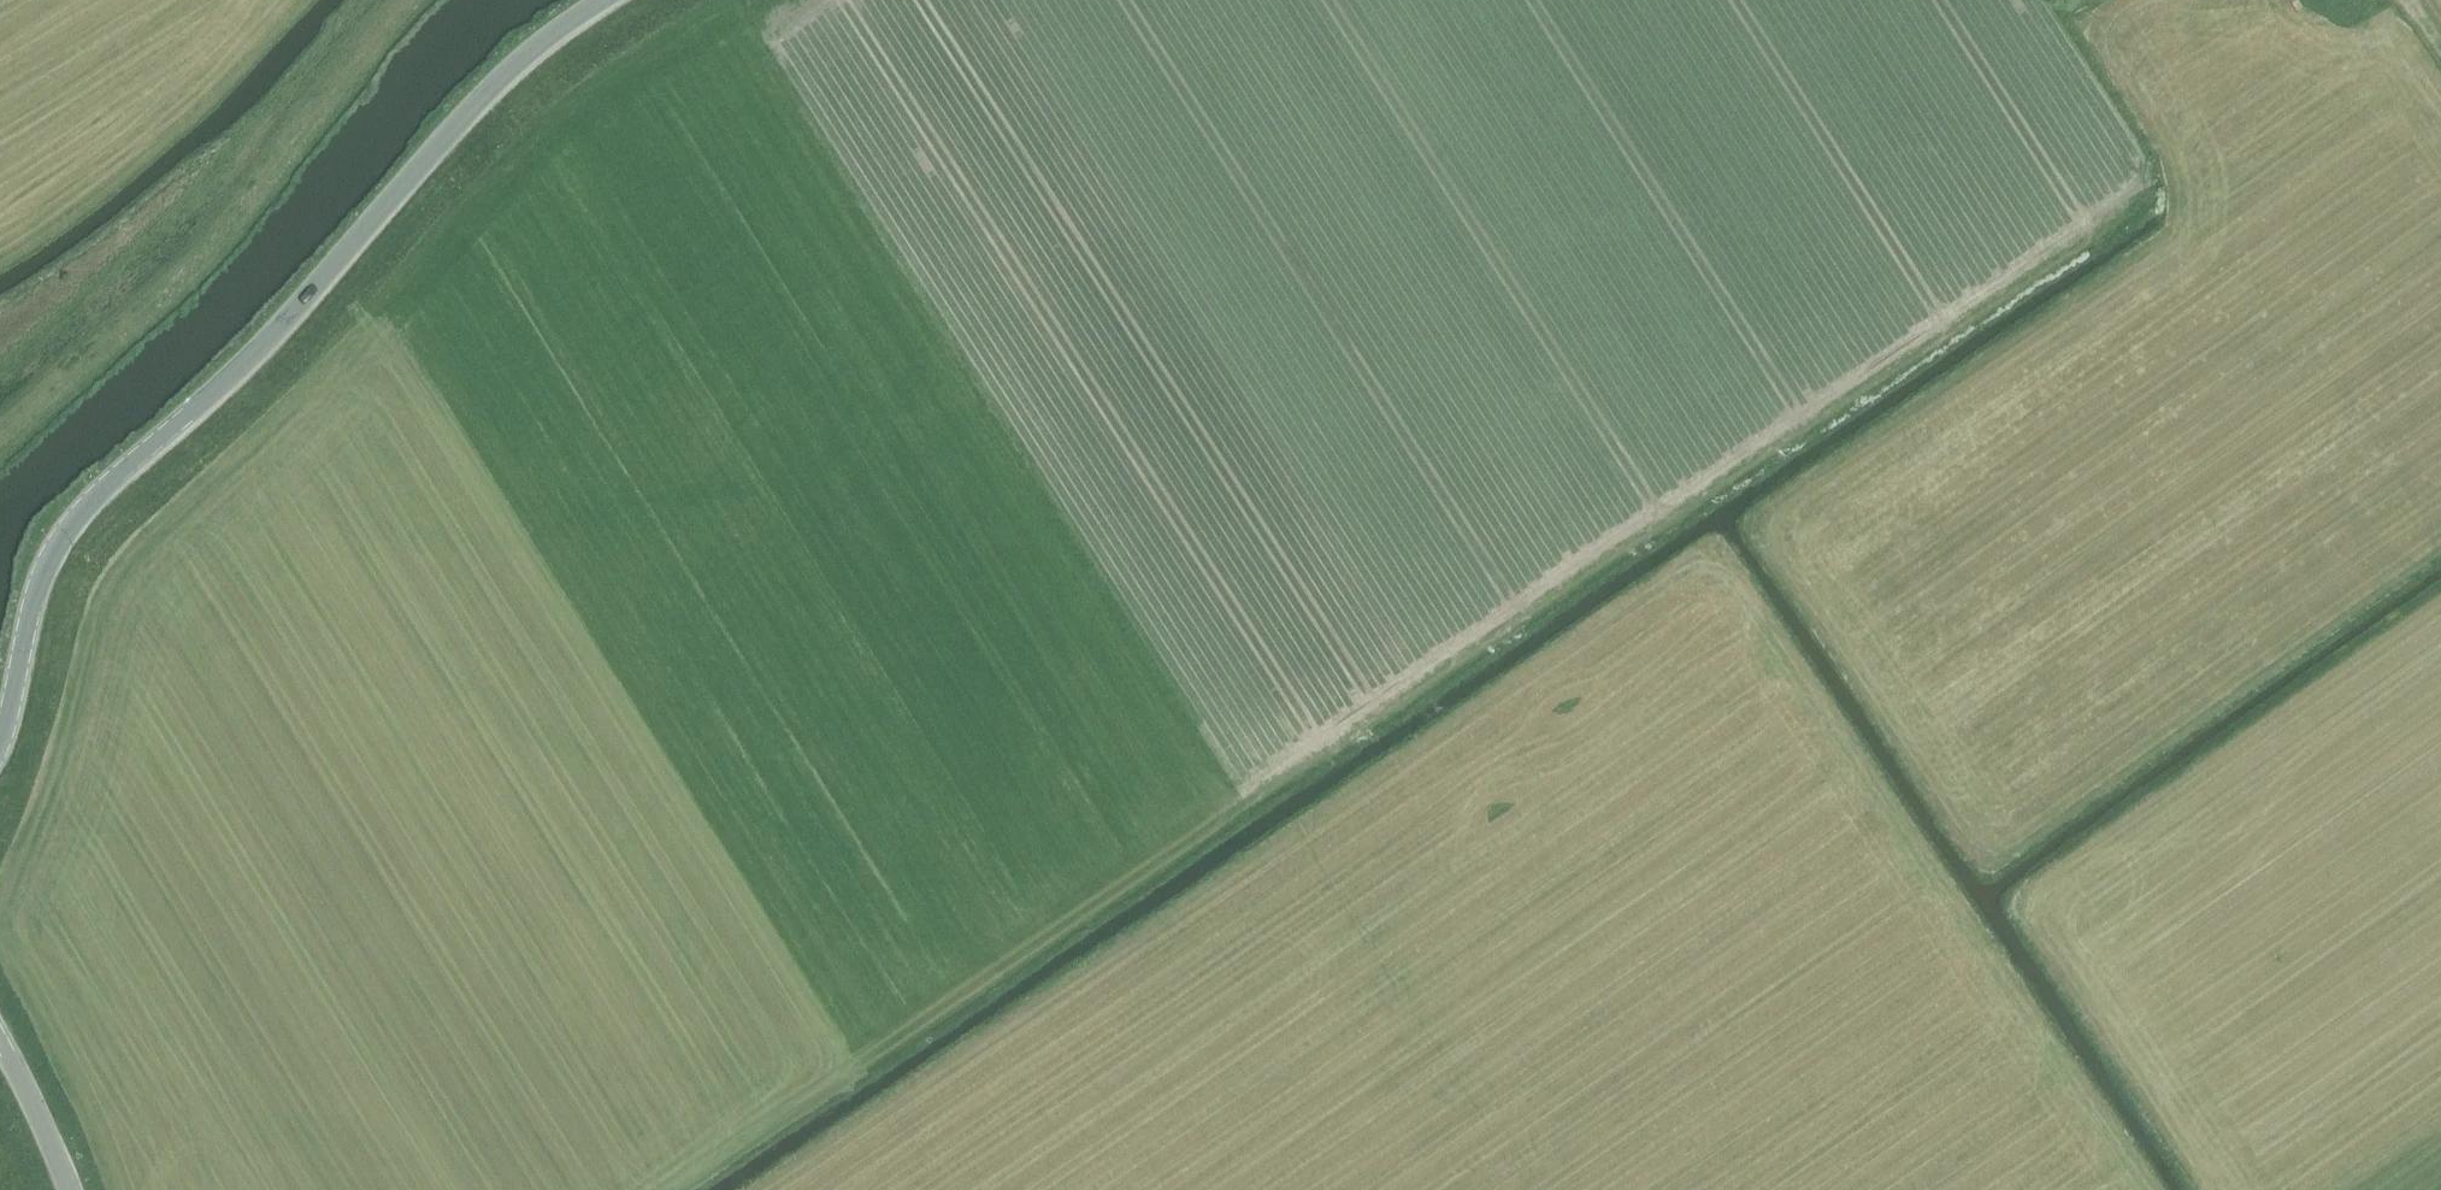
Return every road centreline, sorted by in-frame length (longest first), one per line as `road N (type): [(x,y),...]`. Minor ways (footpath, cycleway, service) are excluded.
road 1 (unclassified): [(0,739),(30,610),(58,541),(270,337),(503,77),(604,0)]
road 2 (unclassified): [(69,1189),(0,1044)]

